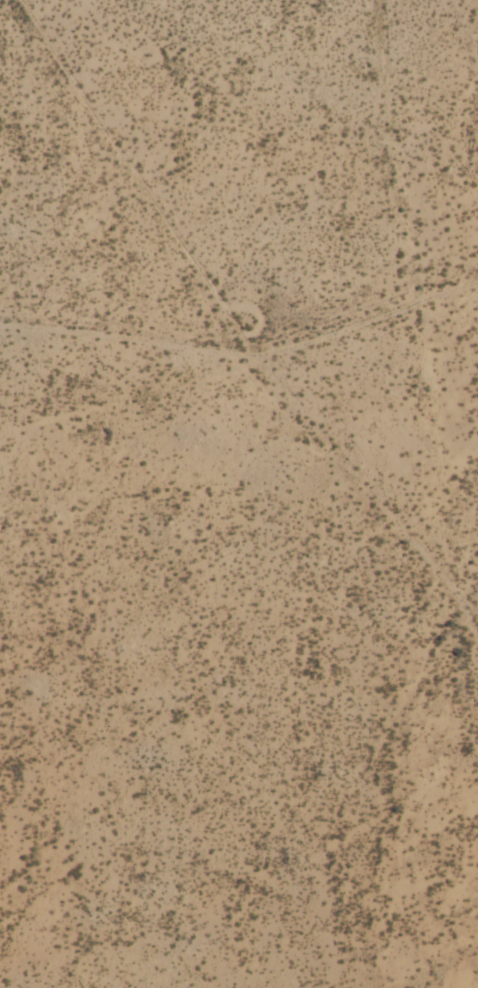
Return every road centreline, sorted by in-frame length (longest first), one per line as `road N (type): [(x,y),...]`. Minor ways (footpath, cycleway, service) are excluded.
road 1 (track): [(477,736),(436,617),(274,418),(248,408),(228,352),(98,179),(17,0)]
road 2 (track): [(248,408),(223,423),(14,987)]
road 3 (track): [(477,324),(274,418)]

